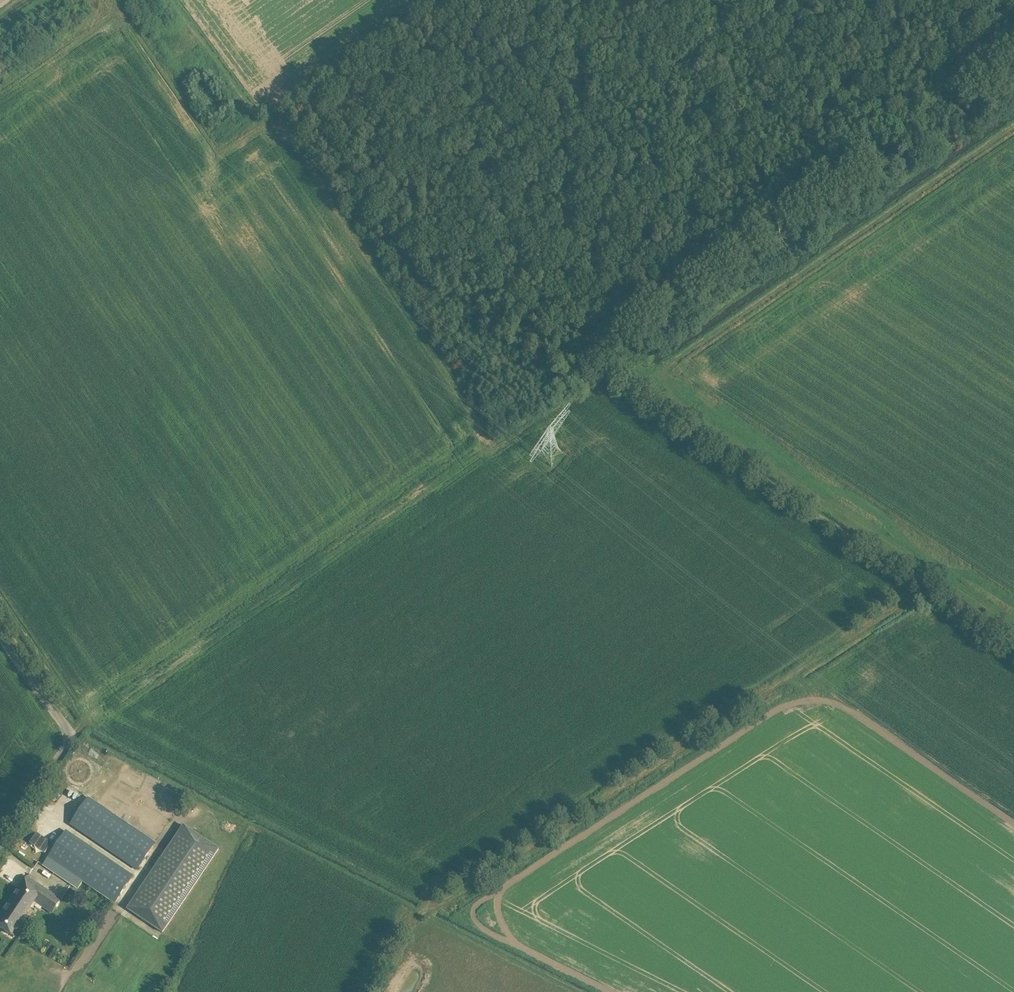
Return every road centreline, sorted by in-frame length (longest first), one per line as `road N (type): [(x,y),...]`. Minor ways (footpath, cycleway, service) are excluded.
road 1 (track): [(932,577),(894,611),(434,904),(399,935),(375,991)]
road 2 (unclassified): [(0,843),(75,737),(0,629)]
road 3 (track): [(169,0),(252,115)]

